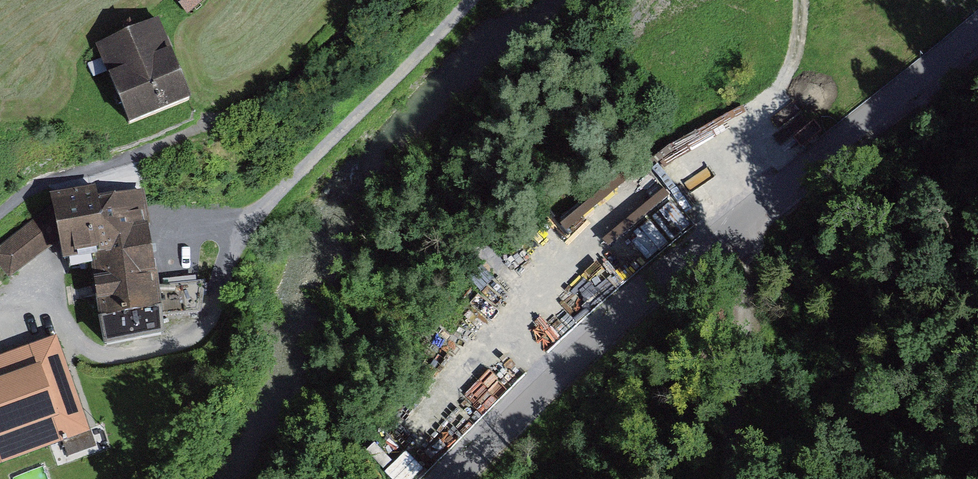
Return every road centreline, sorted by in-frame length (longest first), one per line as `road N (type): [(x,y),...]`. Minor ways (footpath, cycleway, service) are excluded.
road 1 (residential): [(977,26),(588,343),(454,478)]
road 2 (track): [(367,0),(281,88),(110,166),(33,188),(0,216)]
road 3 (track): [(472,0),(258,219)]
road 4 (track): [(727,478),(749,215)]

